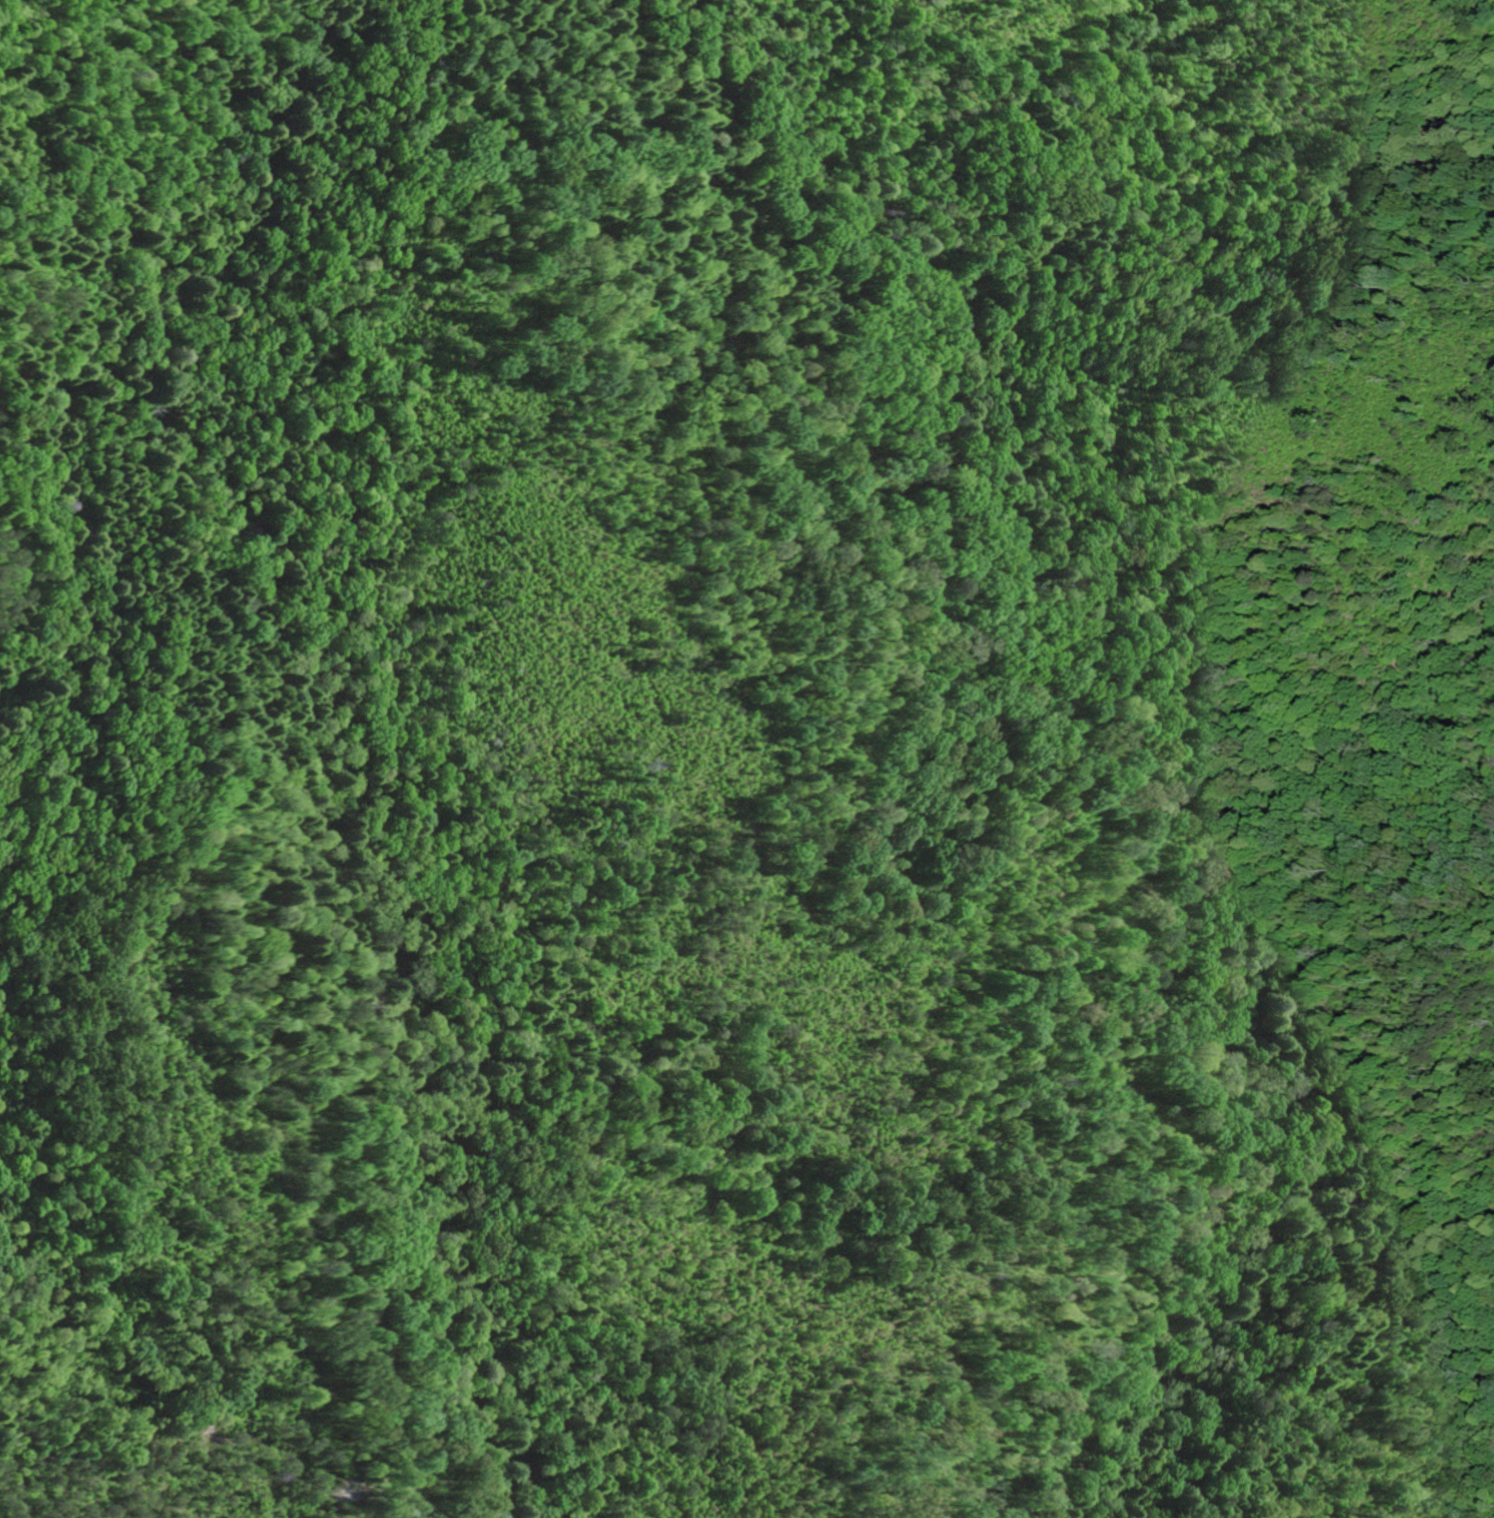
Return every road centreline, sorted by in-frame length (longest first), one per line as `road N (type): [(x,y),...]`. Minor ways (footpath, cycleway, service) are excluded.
road 1 (track): [(677,1517),(705,1485),(827,952)]

